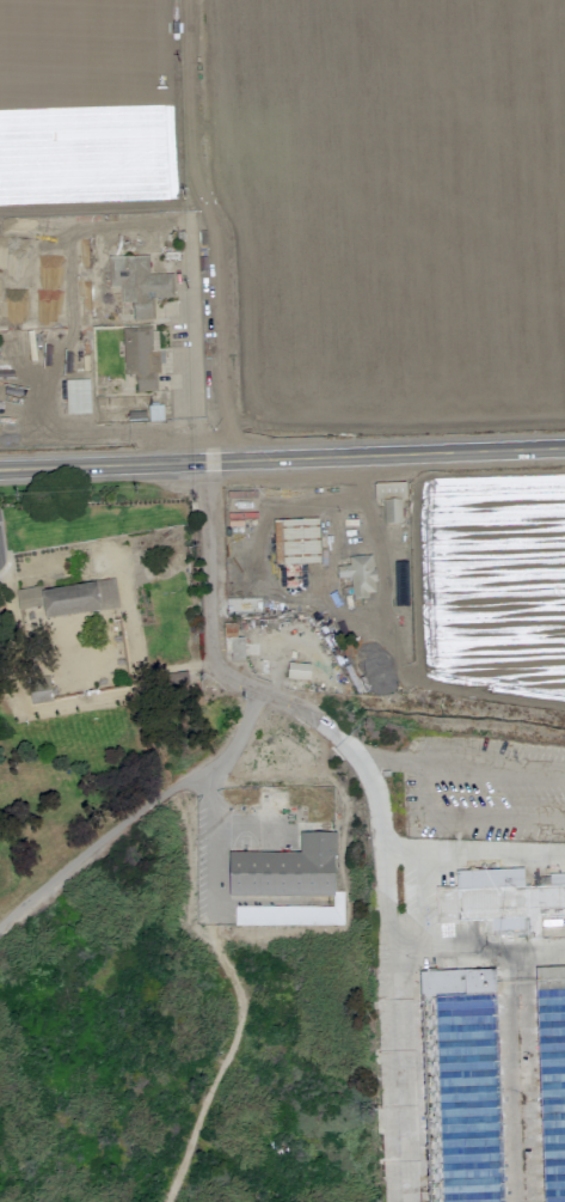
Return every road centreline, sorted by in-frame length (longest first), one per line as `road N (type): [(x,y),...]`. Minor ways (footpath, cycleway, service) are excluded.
road 1 (tertiary): [(0,464),(564,441)]

